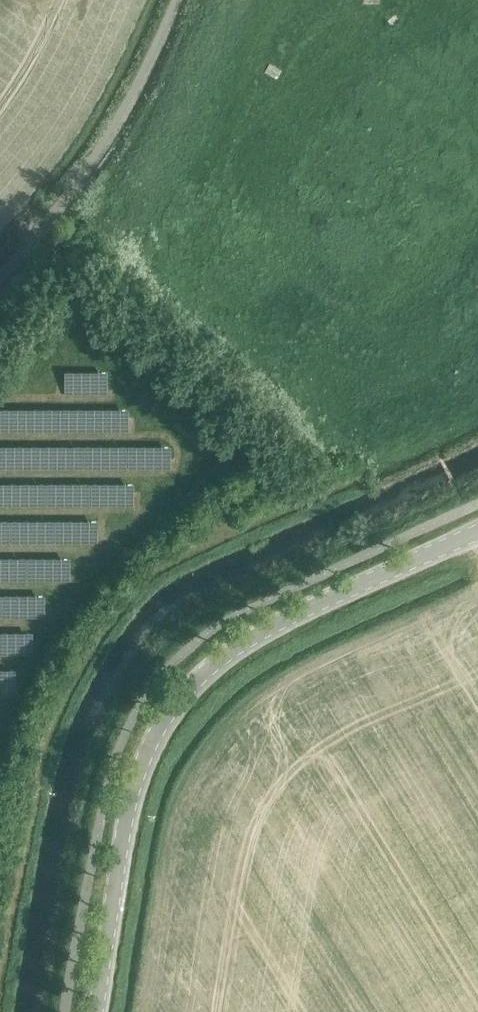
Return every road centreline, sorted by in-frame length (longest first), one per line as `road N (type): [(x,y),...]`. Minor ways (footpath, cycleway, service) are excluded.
road 1 (tertiary): [(94,1011),(134,781),(184,692),(274,625),(477,531)]
road 2 (unclassified): [(0,272),(68,198),(110,136),(178,0)]

